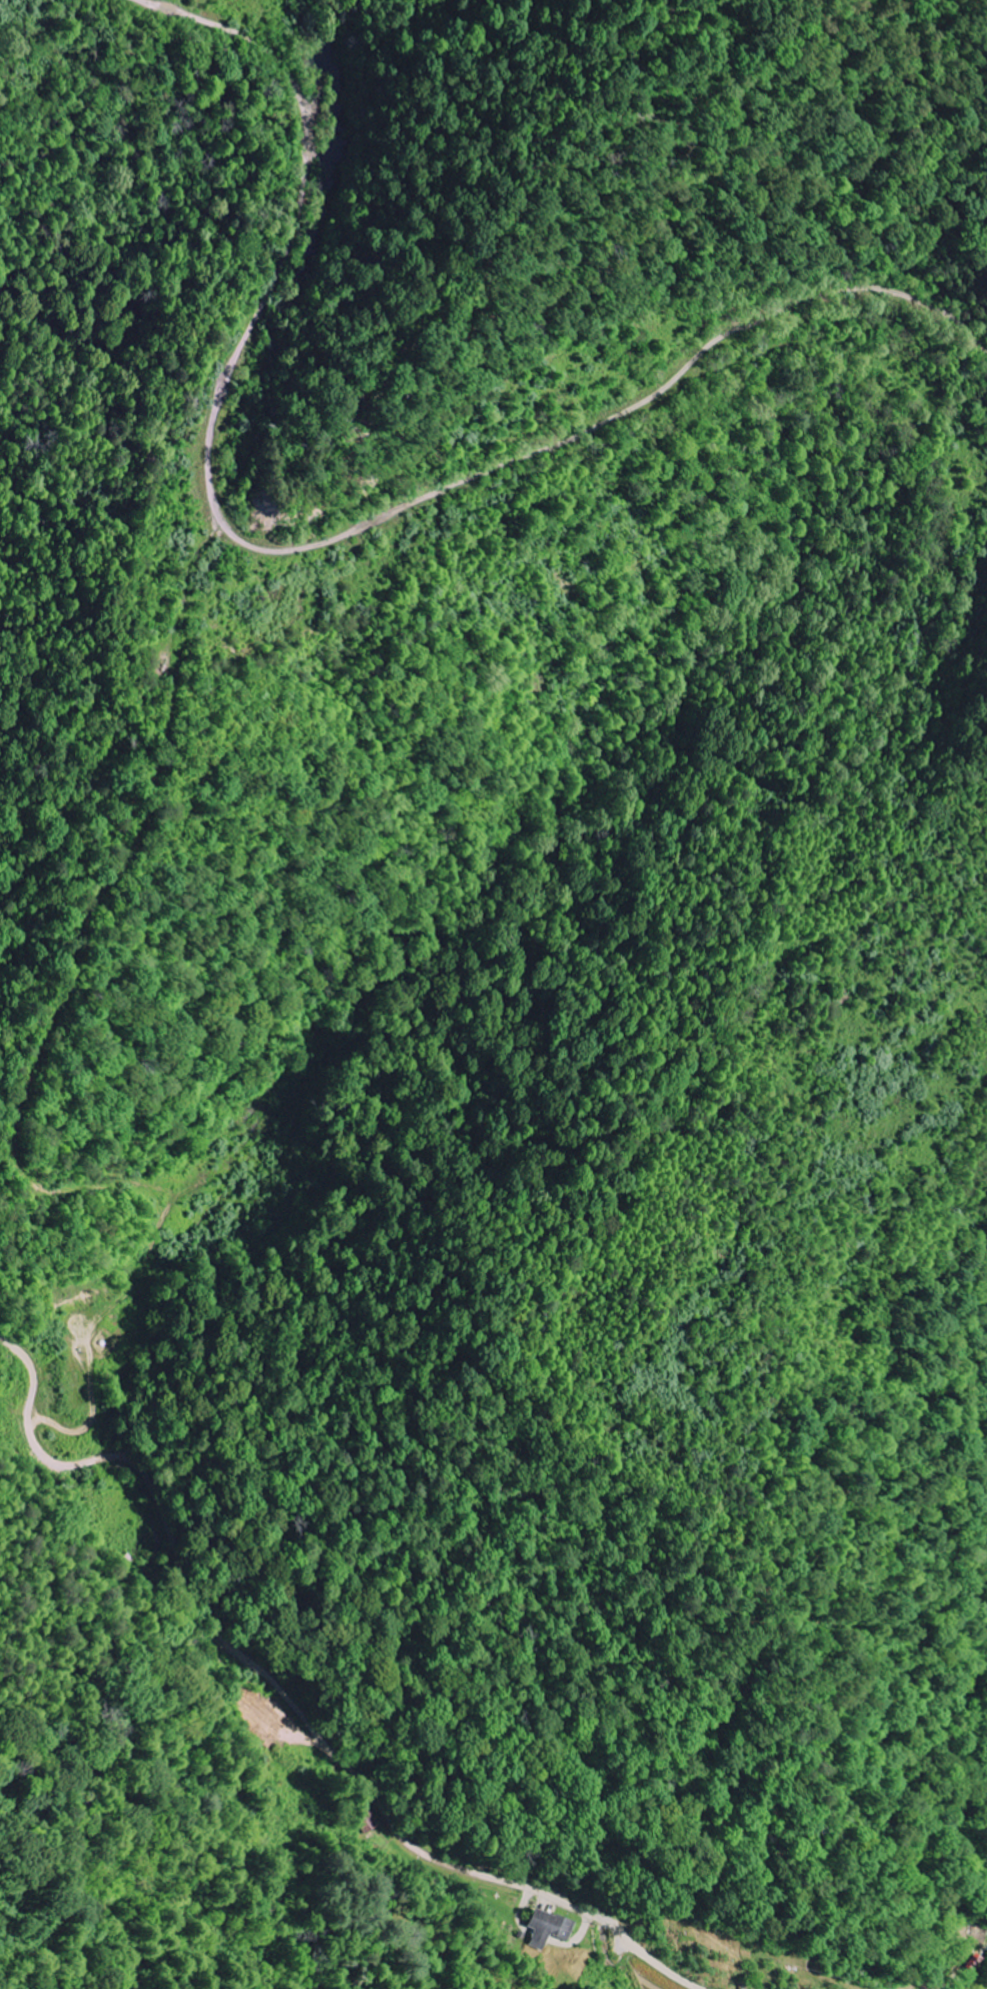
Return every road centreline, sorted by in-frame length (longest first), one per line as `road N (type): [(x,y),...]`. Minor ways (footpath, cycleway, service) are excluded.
road 1 (residential): [(704,1988),(652,1958),(611,1919),(438,1856),(393,1820)]

